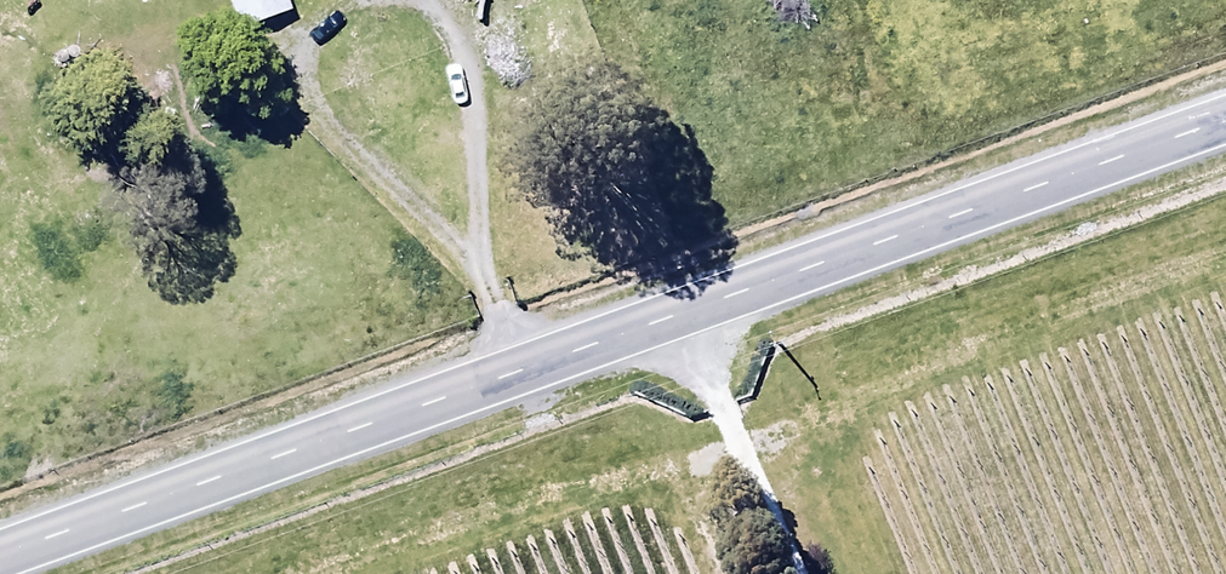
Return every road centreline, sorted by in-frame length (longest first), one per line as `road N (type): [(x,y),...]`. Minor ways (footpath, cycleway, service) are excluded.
road 1 (primary): [(0,536),(1225,102)]
road 2 (track): [(1225,261),(340,573)]
road 3 (track): [(677,297),(799,573)]

